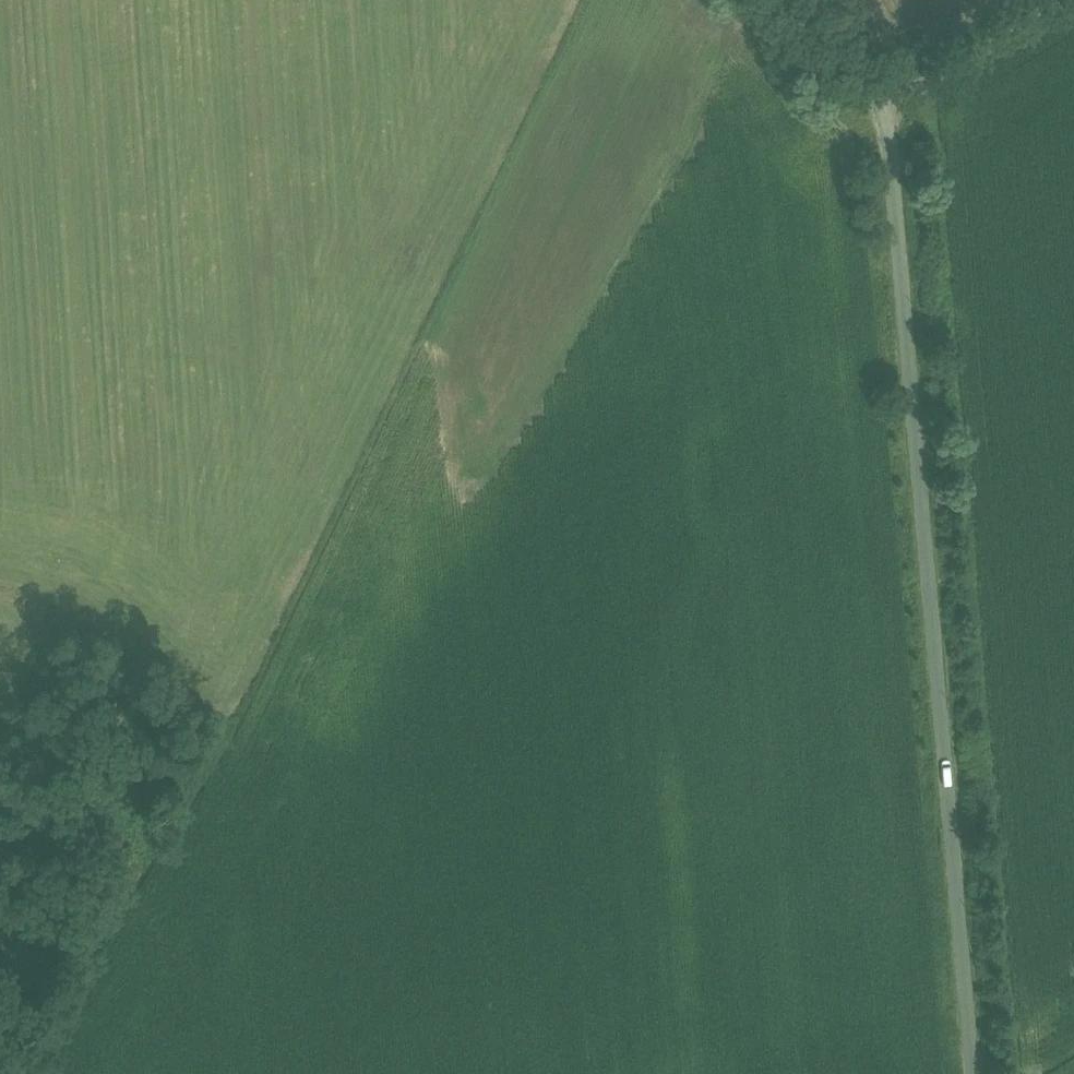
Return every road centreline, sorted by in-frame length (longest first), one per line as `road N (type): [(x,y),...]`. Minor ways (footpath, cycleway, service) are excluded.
road 1 (unclassified): [(888,112),(970,1073)]
road 2 (unclassified): [(888,112),(1073,7)]
road 3 (unclassified): [(797,0),(888,112)]

